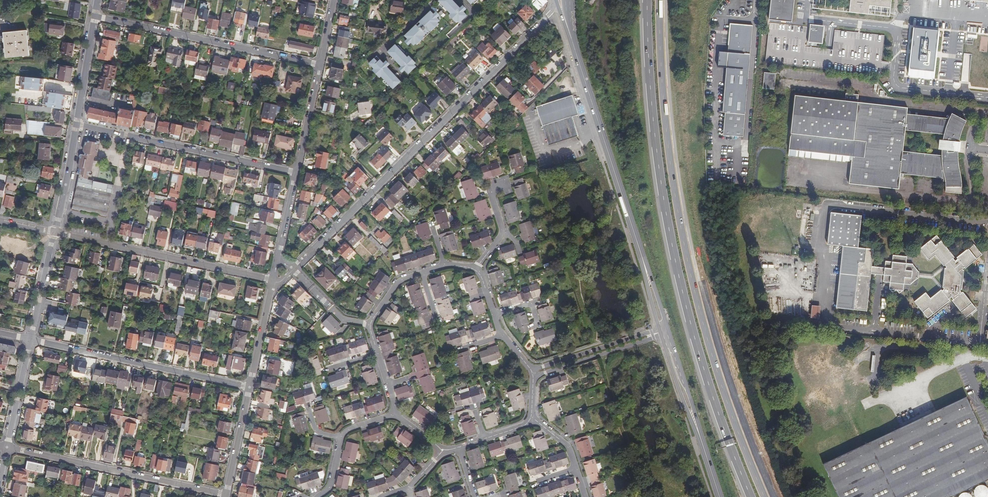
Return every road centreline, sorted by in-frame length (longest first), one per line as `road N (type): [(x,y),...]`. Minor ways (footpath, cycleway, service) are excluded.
road 1 (trunk): [(647,0),(659,173),(681,288),(751,496)]
road 2 (residential): [(555,2),(293,269)]
road 3 (trunk): [(764,496),(715,363),(678,201)]
road 4 (trunk): [(636,239),(661,244),(710,424),(740,496)]
road 5 (residential): [(319,65),(93,16)]
road 6 (residential): [(249,387),(29,339)]
road 7 (residential): [(76,125),(295,172)]
road 8 (residential): [(54,232),(272,281)]
road 9 (residential): [(225,495),(7,447)]
road 10 (secondary): [(569,32),(636,239)]
road 11 (trunk): [(678,201),(685,69),(706,0)]
road 12 (trunk): [(678,201),(659,0)]
road 13 (secondary): [(666,335),(720,496)]
road 14 (residential): [(664,327),(530,369)]
road 15 (residential): [(533,376),(666,335)]

